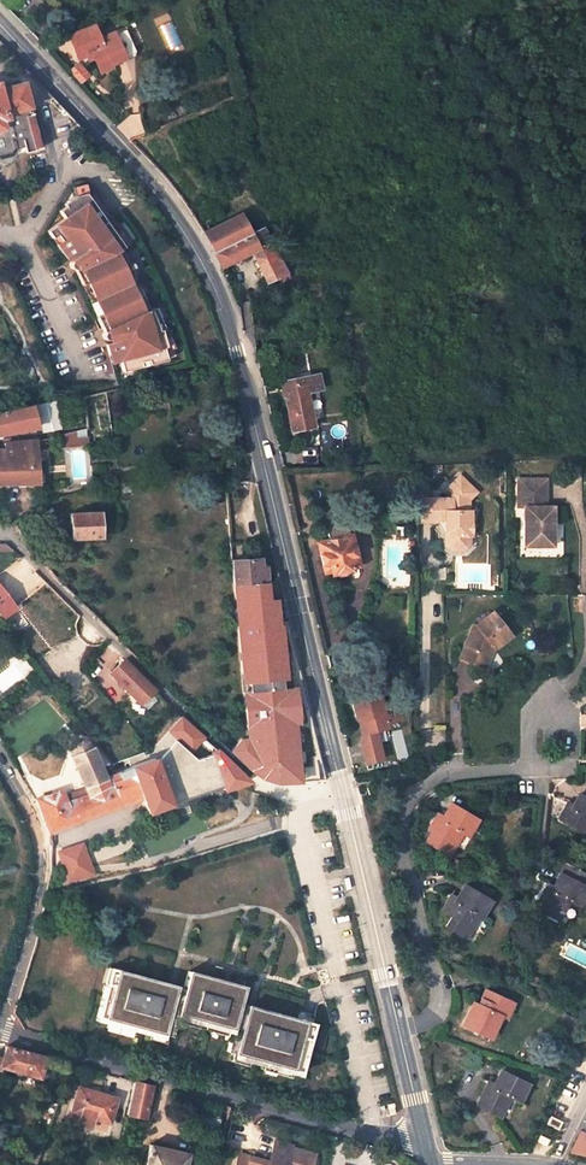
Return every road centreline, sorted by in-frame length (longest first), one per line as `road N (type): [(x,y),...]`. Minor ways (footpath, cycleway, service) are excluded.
road 1 (tertiary): [(237,352),(400,1040)]
road 2 (residential): [(0,1030),(181,1084),(424,1139)]
road 3 (residential): [(400,1040),(428,1011),(434,989),(405,852),(408,799),(455,769),(527,767)]
road 4 (tertiary): [(0,26),(153,192),(195,252)]
road 5 (residential): [(0,763),(30,819),(38,859),(0,1013)]
road 6 (residential): [(0,231),(31,255),(81,366)]
road 7 (residential): [(527,767),(573,769),(572,729),(566,712),(545,705),(527,726)]
road 8 (residential): [(107,636),(16,543),(0,537)]

